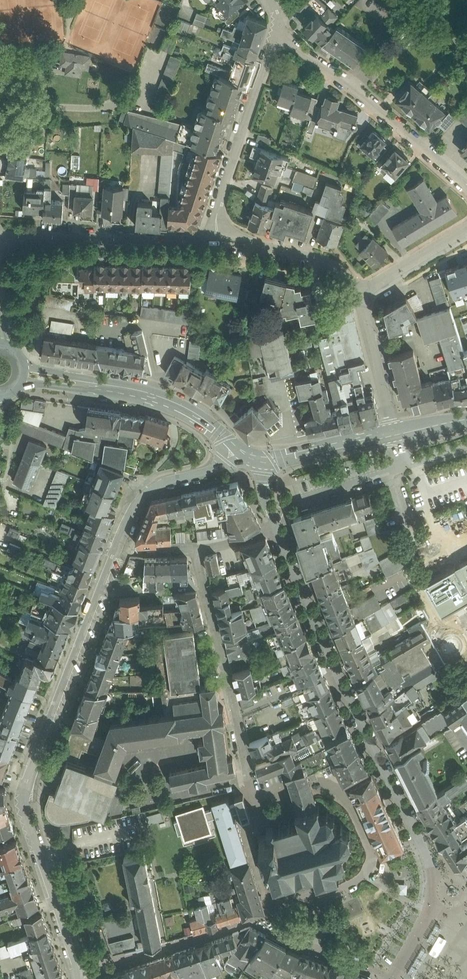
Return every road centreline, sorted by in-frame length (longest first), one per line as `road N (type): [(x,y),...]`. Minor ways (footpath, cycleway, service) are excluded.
road 1 (residential): [(249,465),(143,493),(116,544),(24,795),(80,978)]
road 2 (residential): [(393,978),(427,918),(431,866),(277,527)]
road 3 (residential): [(195,550),(249,795)]
road 4 (residential): [(466,186),(283,31)]
road 5 (residential): [(283,31),(222,192),(216,238)]
road 6 (residential): [(216,238),(0,238)]
road 7 (residential): [(279,917),(80,978)]
road 8 (primary): [(96,385),(203,418),(249,465)]
road 9 (residential): [(216,238),(326,263),(358,294)]
road 10 (primary): [(249,465),(395,435)]
road 11 (residential): [(358,294),(395,435)]
road 12 (residential): [(466,227),(358,294)]

